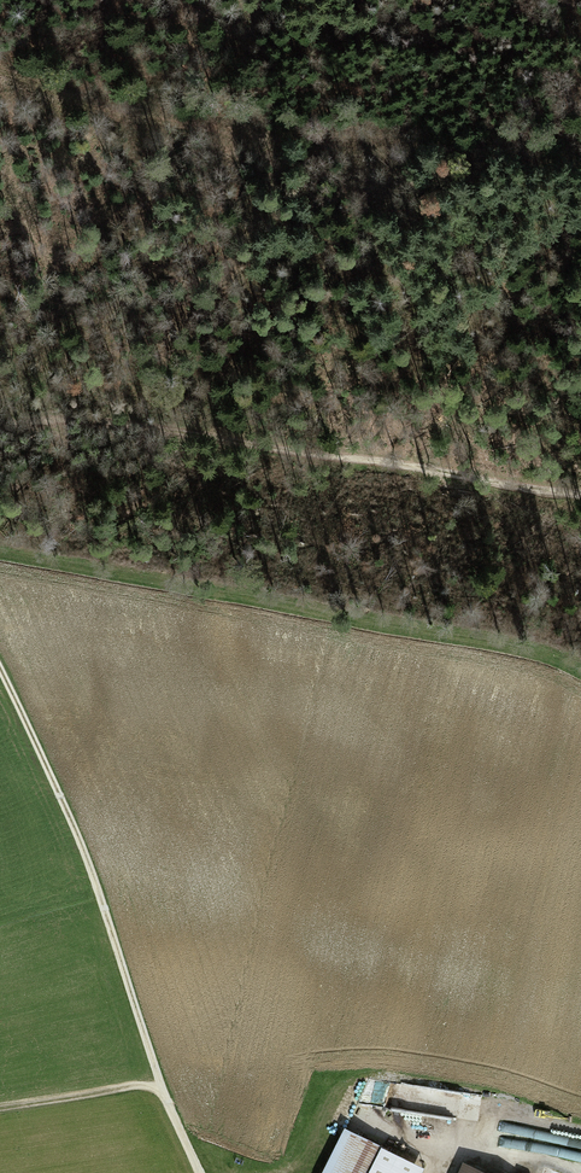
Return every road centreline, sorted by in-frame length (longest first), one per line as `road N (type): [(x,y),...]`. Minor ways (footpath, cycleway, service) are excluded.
road 1 (track): [(580,162),(135,119),(0,67)]
road 2 (track): [(580,493),(107,424),(0,426)]
road 3 (track): [(200,1172),(166,1099),(94,878),(0,673)]
road 4 (track): [(166,1099),(133,1086),(0,1108)]
road 5 (track): [(449,1172),(460,1148),(579,1172)]

